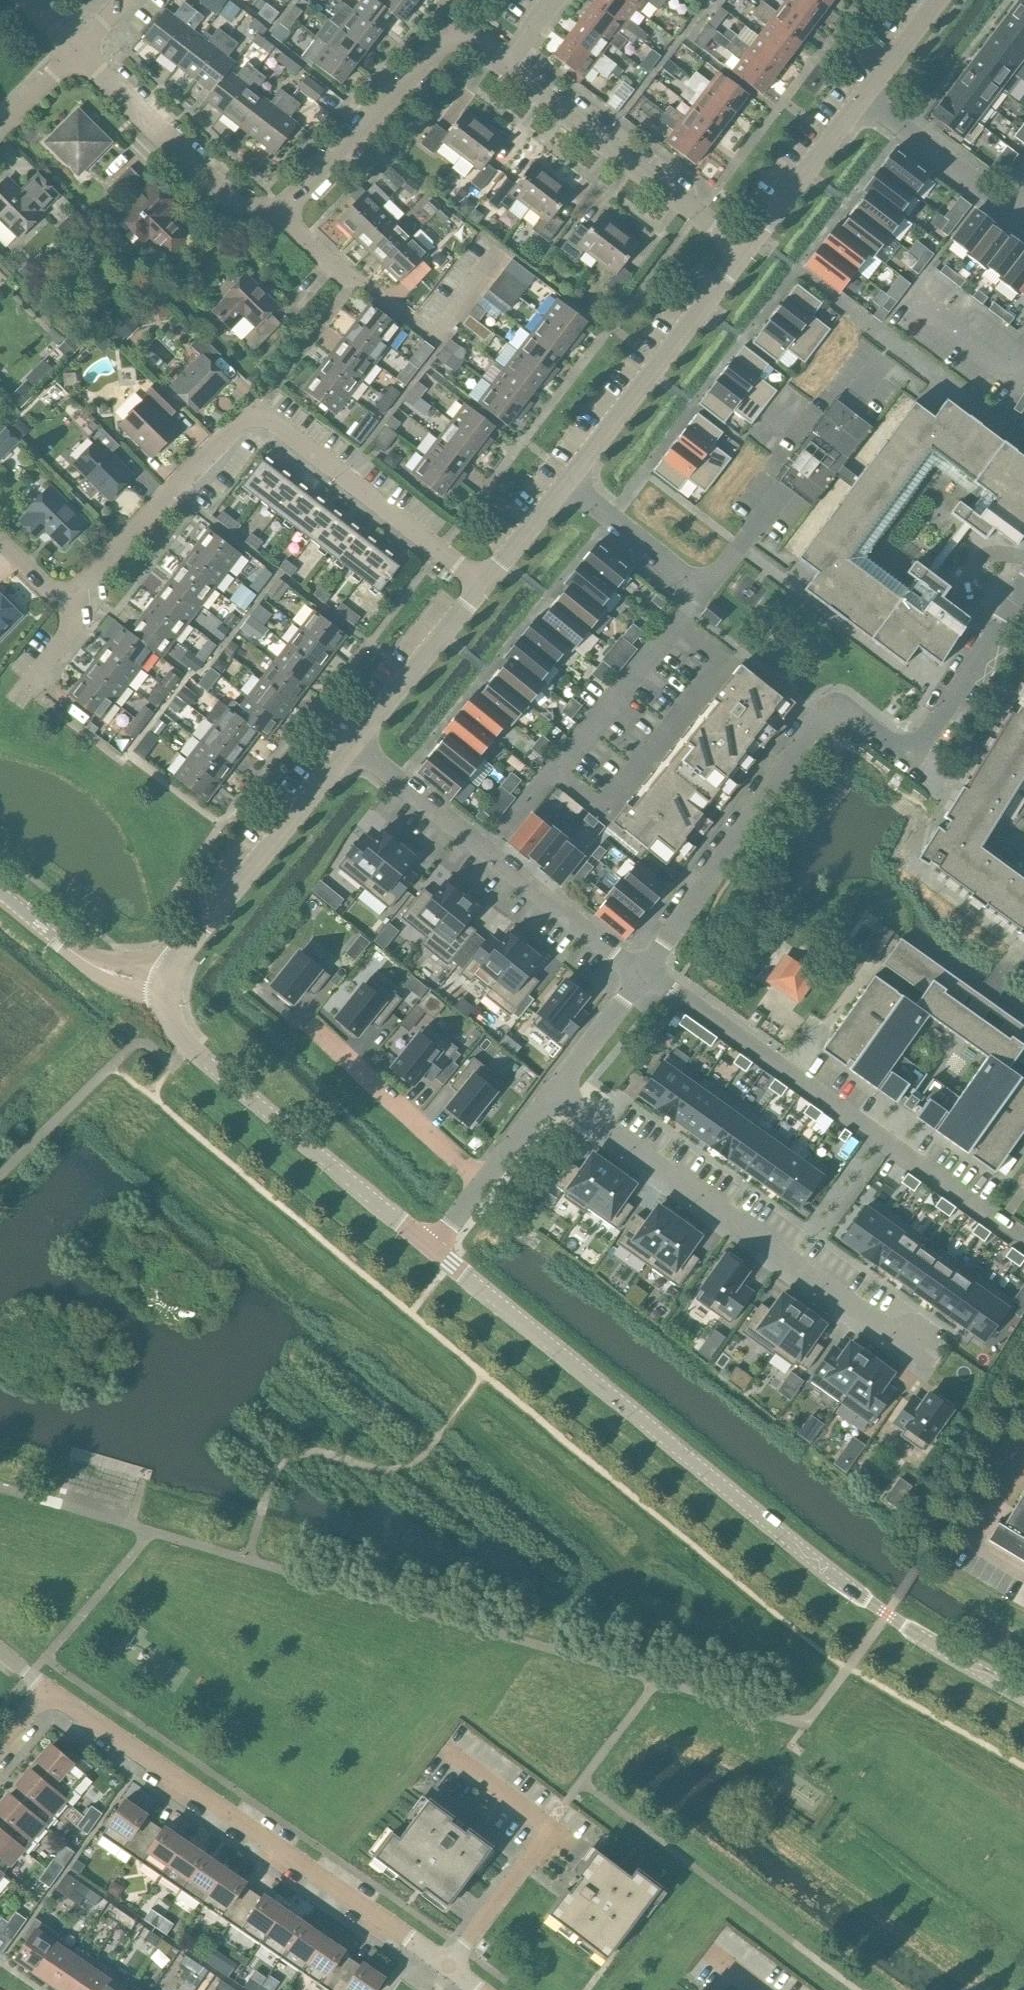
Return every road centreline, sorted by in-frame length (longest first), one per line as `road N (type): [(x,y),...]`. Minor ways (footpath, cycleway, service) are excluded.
road 1 (tertiary): [(1023,1697),(871,1605),(432,1252)]
road 2 (residential): [(1023,586),(920,742),(894,747),(843,710),(822,714),(643,975)]
road 3 (unclassified): [(447,1964),(48,1688)]
road 4 (residential): [(643,975),(1023,1241)]
road 5 (residential): [(554,1091),(918,1352)]
road 6 (tertiary): [(432,1252),(138,1006)]
road 7 (residential): [(353,742),(643,975)]
road 8 (unclassified): [(138,1006),(353,742)]
road 9 (residential): [(506,67),(453,33),(281,213)]
road 10 (residential): [(745,251),(506,67)]
road 11 (unclassified): [(563,482),(745,251)]
road 12 (residential): [(483,584),(252,406)]
road 13 (residential): [(281,213),(238,208),(76,51)]
road 14 (residential): [(76,589),(252,406)]
road 15 (residential): [(563,482),(703,591),(739,545)]
road 16 (residential): [(483,1184),(311,1030)]
road 17 (unclassified): [(353,742),(483,584)]
road 18 (unclassified): [(745,251),(863,98)]
road 19 (tertiary): [(138,1006),(0,892)]
road 20 (residential): [(863,98),(1004,206)]
road 21 (residential): [(447,1964),(551,1831)]
road 22 (residential): [(643,975),(554,1091)]
road 23 (unclassified): [(483,584),(563,482)]
road 24 (unclassified): [(863,98),(939,0)]

